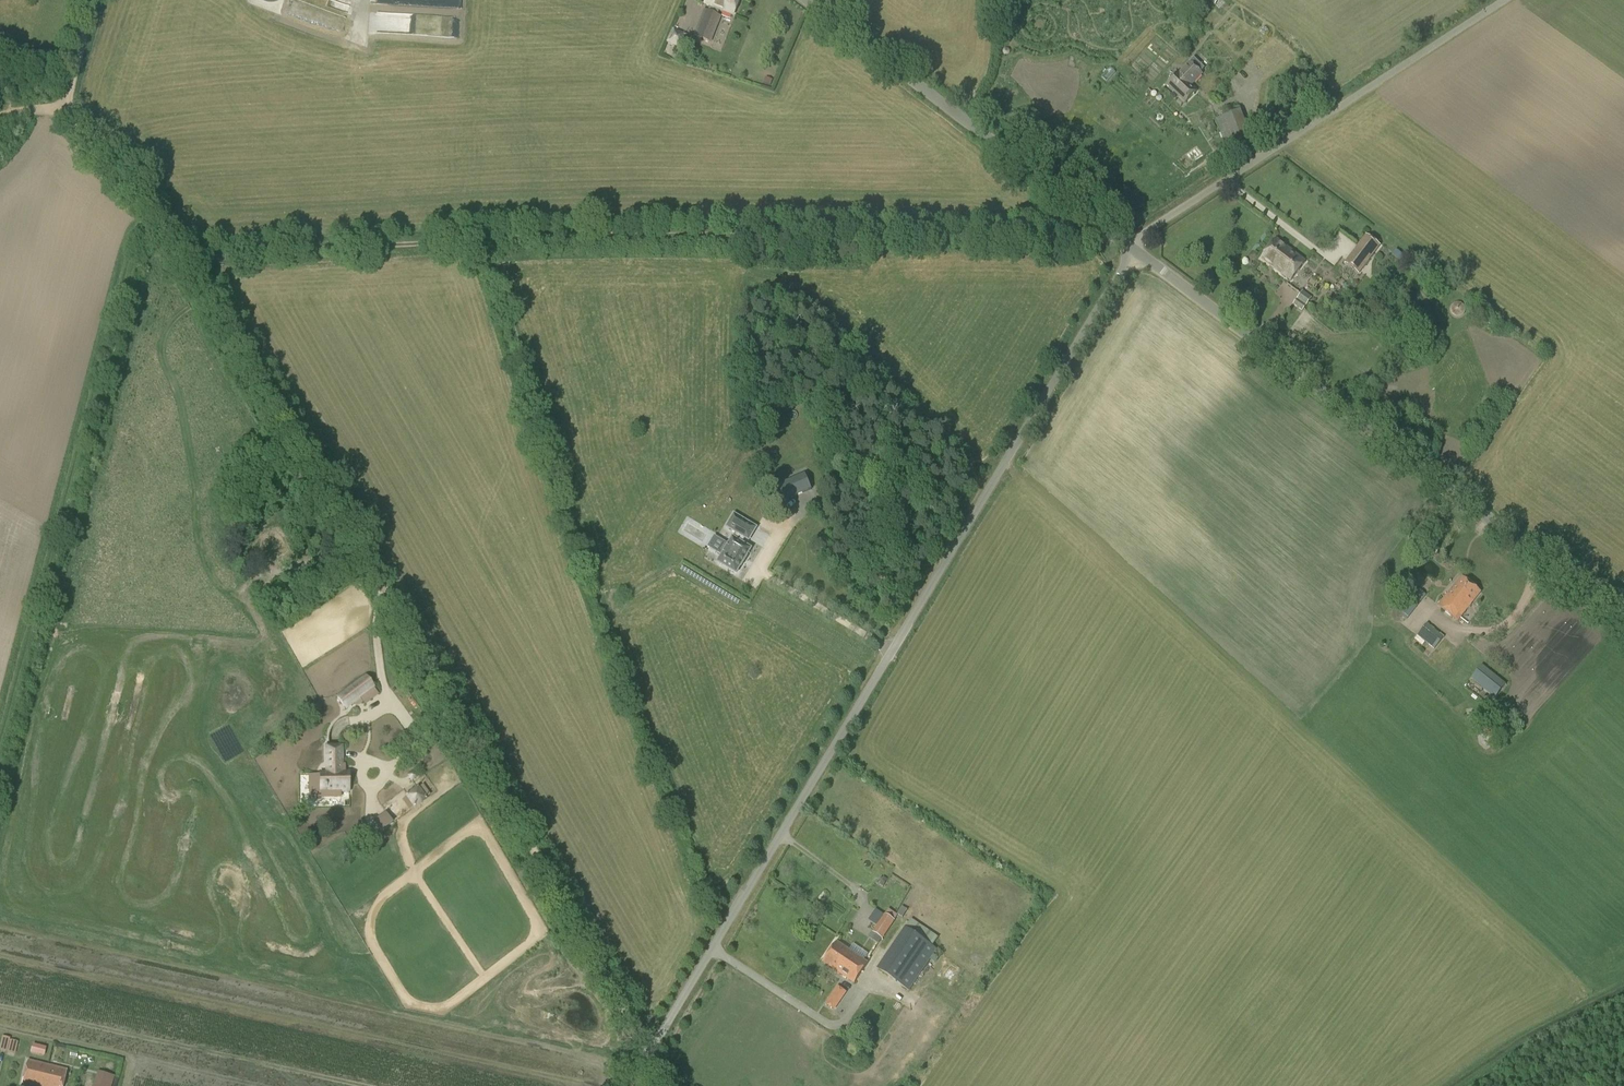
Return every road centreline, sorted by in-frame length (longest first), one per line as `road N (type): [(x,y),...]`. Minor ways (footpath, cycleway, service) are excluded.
road 1 (track): [(662,1085),(237,333),(188,255),(80,133),(70,108)]
road 2 (unclassified): [(629,1085),(1126,245)]
road 3 (track): [(1112,234),(600,232),(188,255)]
road 4 (tertiary): [(1623,622),(1126,245)]
road 5 (unclassified): [(1126,245),(1509,0)]
road 6 (tertiary): [(1126,245),(805,0)]

